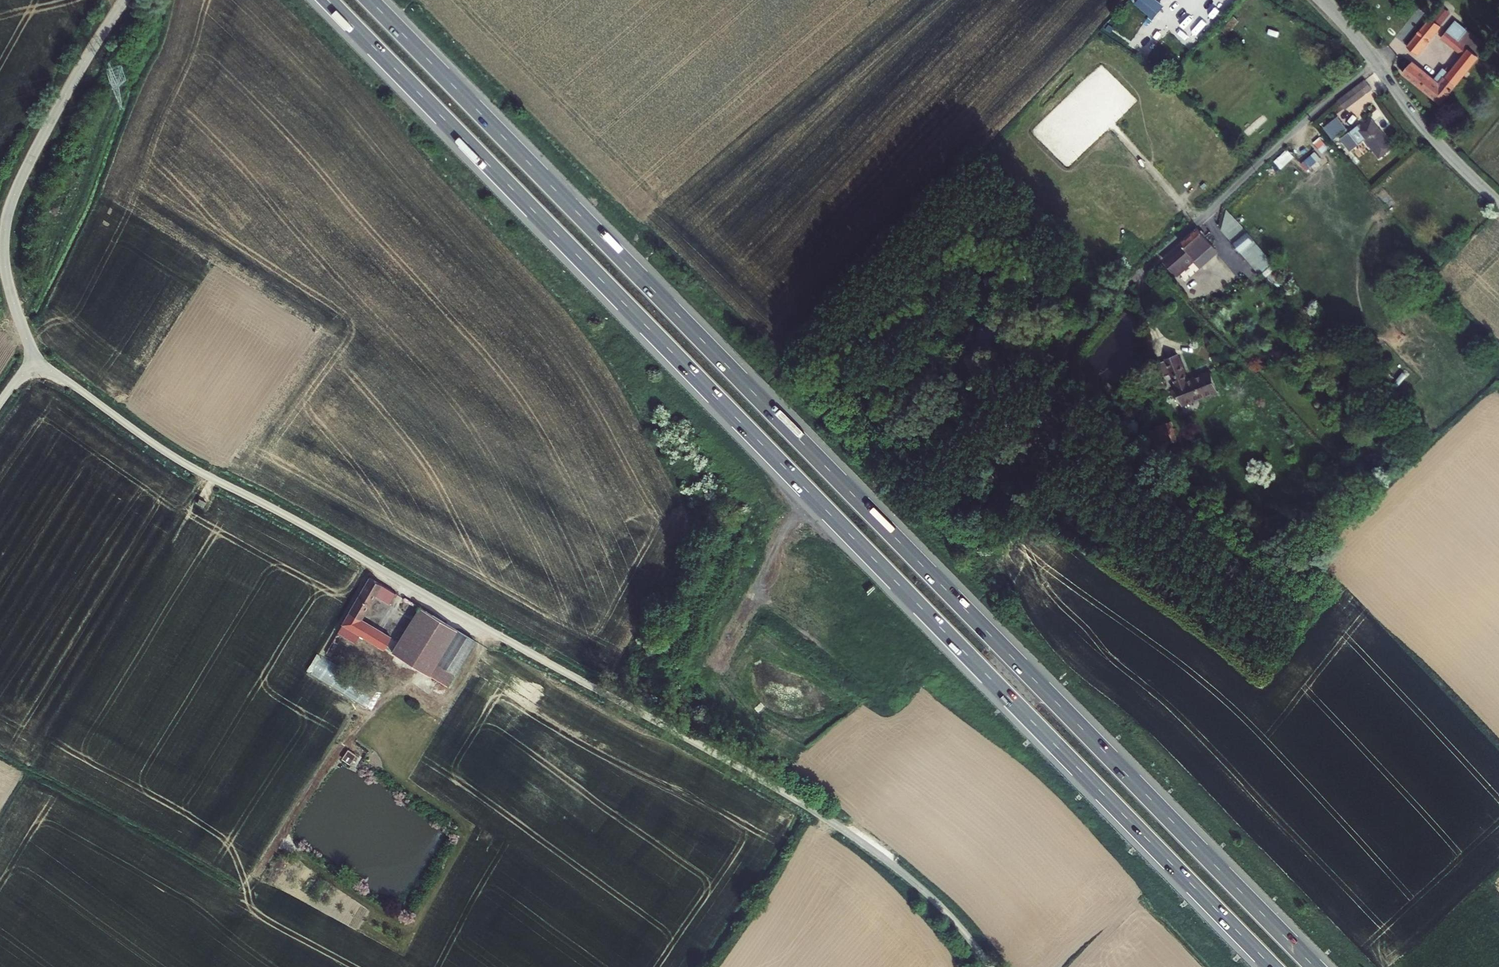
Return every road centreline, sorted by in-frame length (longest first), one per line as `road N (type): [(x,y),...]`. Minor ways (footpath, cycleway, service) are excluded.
road 1 (motorway): [(327,0),(1272,966)]
road 2 (motorway): [(1313,966),(369,0)]
road 3 (unclassified): [(40,364),(178,460),(808,807),(918,886),(992,966)]
road 4 (unclassified): [(124,0),(37,147),(5,225),(10,292),(40,364)]
road 5 (residential): [(1150,264),(1376,64)]
road 6 (unclassified): [(1376,64),(1498,204)]

